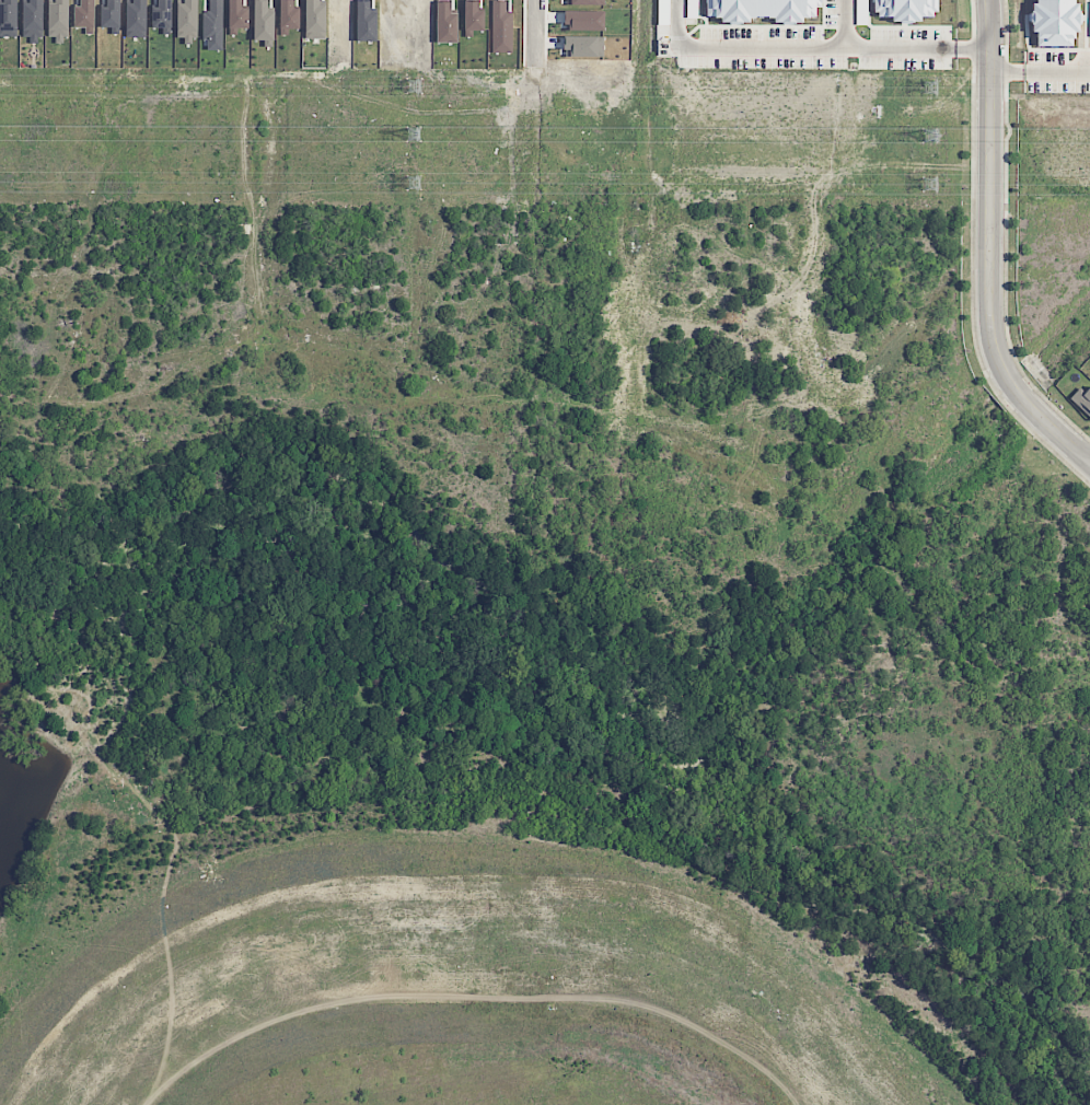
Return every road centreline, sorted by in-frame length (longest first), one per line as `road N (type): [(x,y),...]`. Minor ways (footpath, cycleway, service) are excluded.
road 1 (residential): [(1089,462),(1016,394),(993,344),(992,0)]

